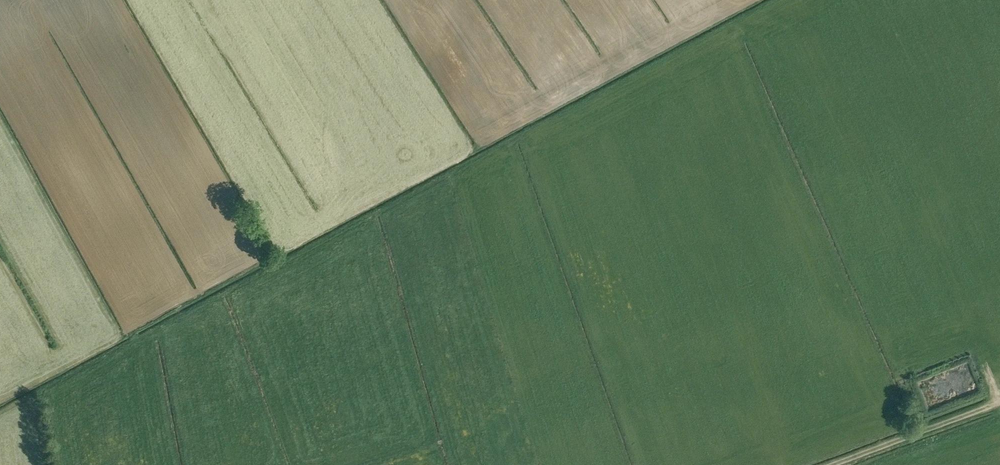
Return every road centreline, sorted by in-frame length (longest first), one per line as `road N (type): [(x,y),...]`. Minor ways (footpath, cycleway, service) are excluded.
road 1 (track): [(832,464),(999,401)]

